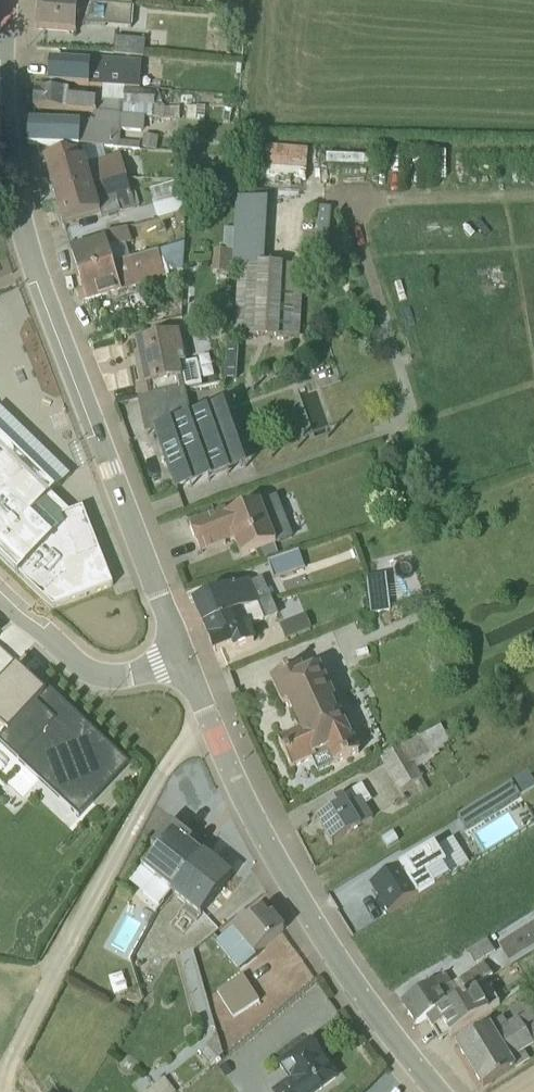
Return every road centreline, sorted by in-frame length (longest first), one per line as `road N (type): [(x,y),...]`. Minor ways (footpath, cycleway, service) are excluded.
road 1 (residential): [(7,0),(14,183),(36,271),(188,670)]
road 2 (residential): [(188,670),(250,827),(345,985),(432,1091)]
road 3 (track): [(0,1086),(140,814),(210,729)]
road 4 (residential): [(188,670),(108,687),(79,674),(0,596)]

